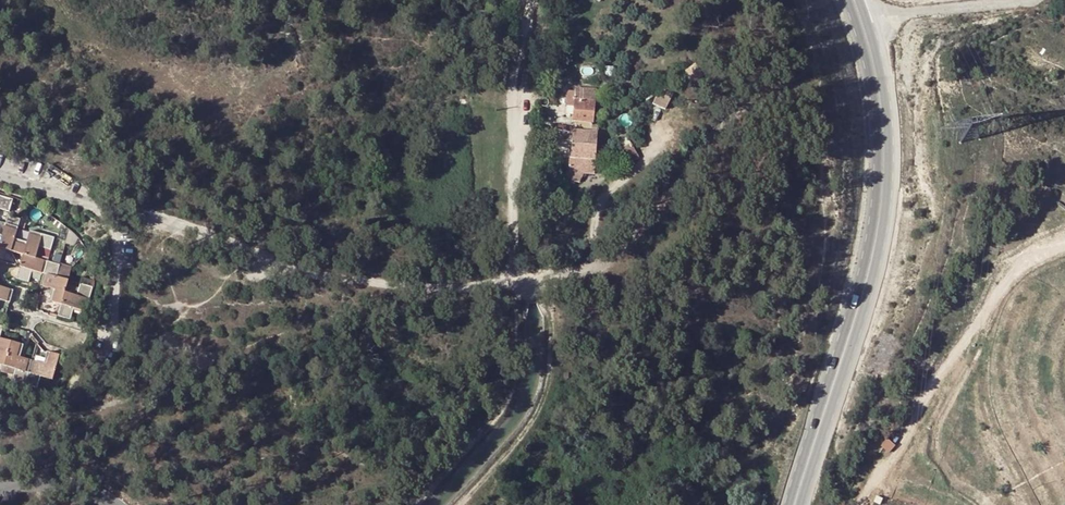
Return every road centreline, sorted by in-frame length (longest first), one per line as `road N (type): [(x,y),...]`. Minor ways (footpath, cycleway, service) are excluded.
road 1 (unclassified): [(97,206),(224,240),(298,273),(387,286),(489,283),(519,272),(600,267),(636,237),(695,149),(737,115)]
road 2 (tertiary): [(799,504),(878,259),(888,140),(875,59),(852,0)]
road 3 (track): [(519,272),(507,90),(531,0)]
road 4 (residential): [(117,342),(116,235),(97,206)]

